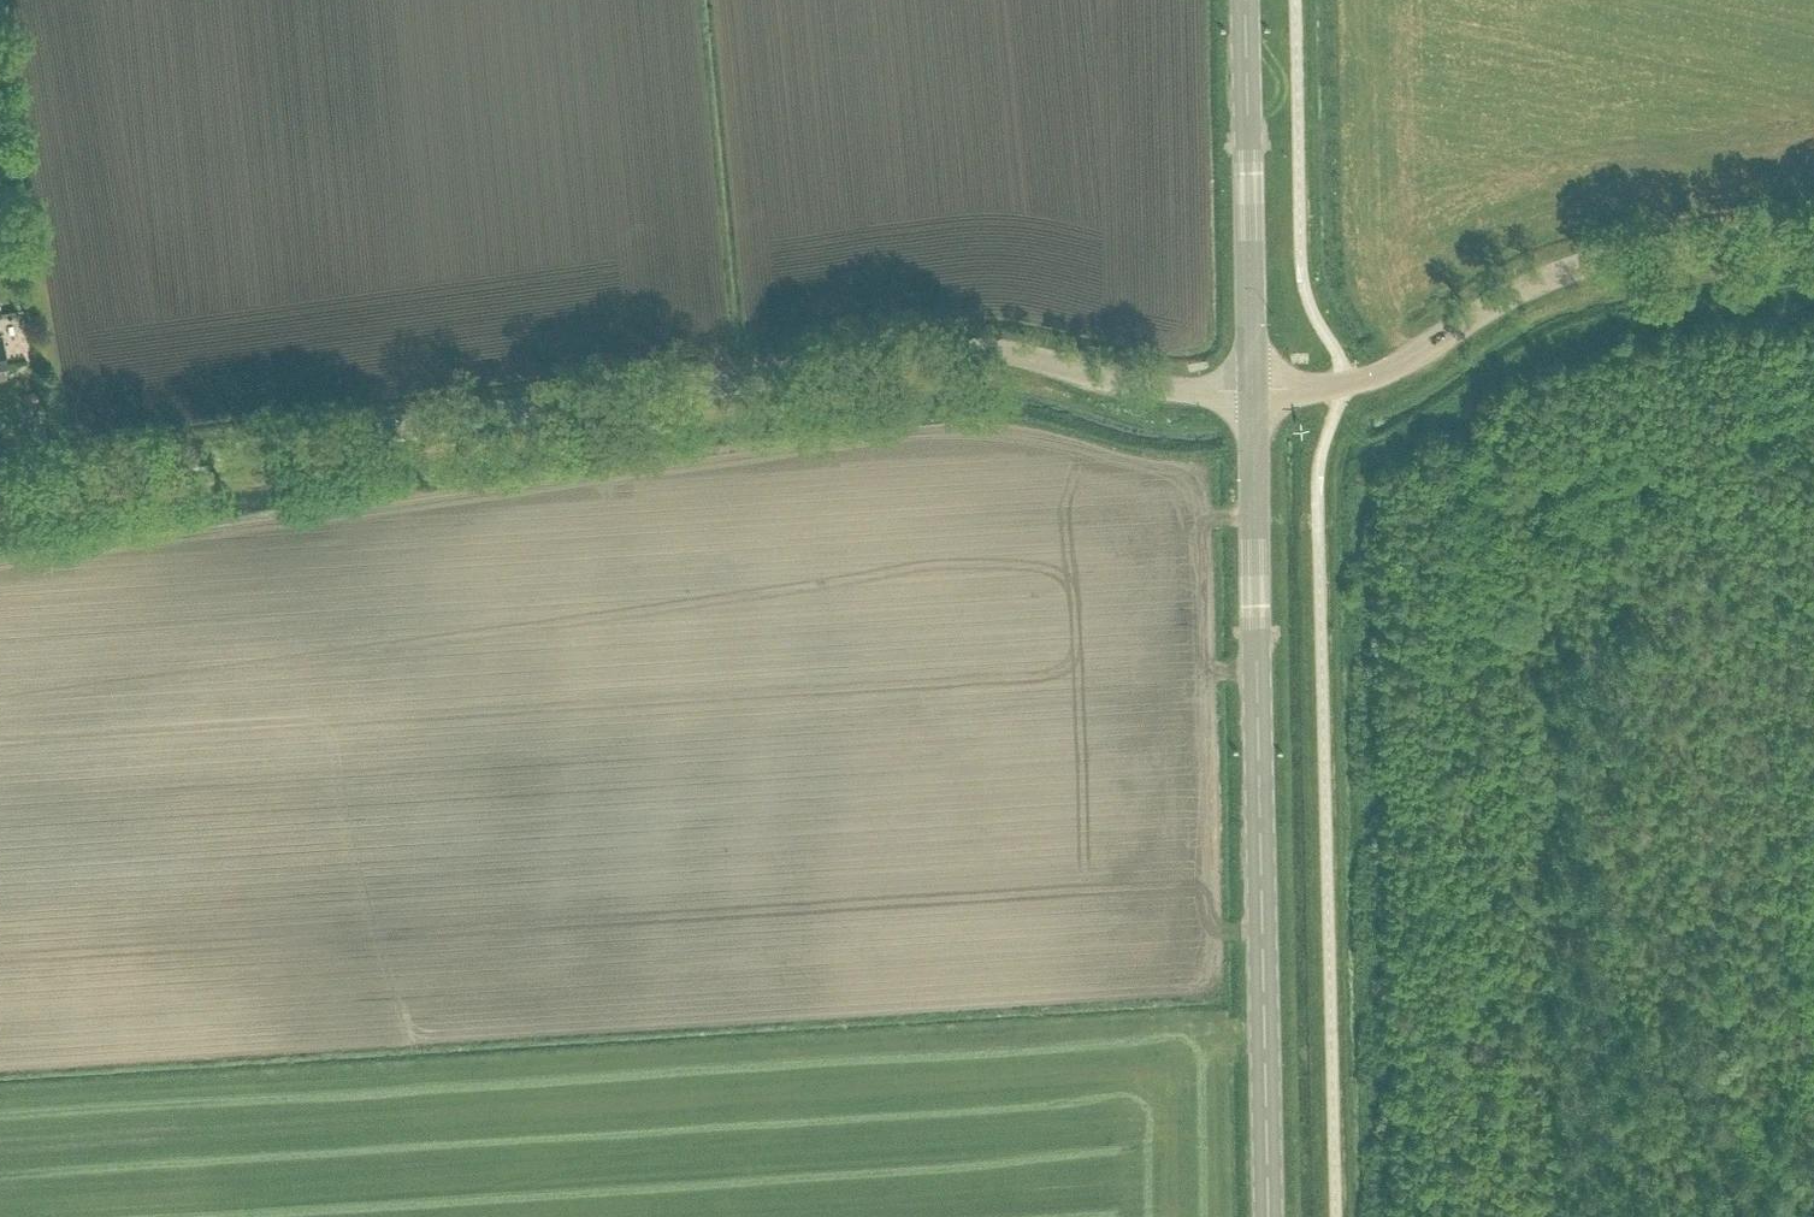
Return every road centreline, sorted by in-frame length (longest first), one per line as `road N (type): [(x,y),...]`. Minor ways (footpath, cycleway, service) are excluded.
road 1 (tertiary): [(0,484),(952,350),(1016,353),(1133,384),(1253,392)]
road 2 (primary): [(1270,1216),(1253,392)]
road 3 (tertiary): [(1253,392),(1342,387),(1418,353),(1534,277),(1813,224)]
road 4 (primary): [(1253,392),(1245,0)]

